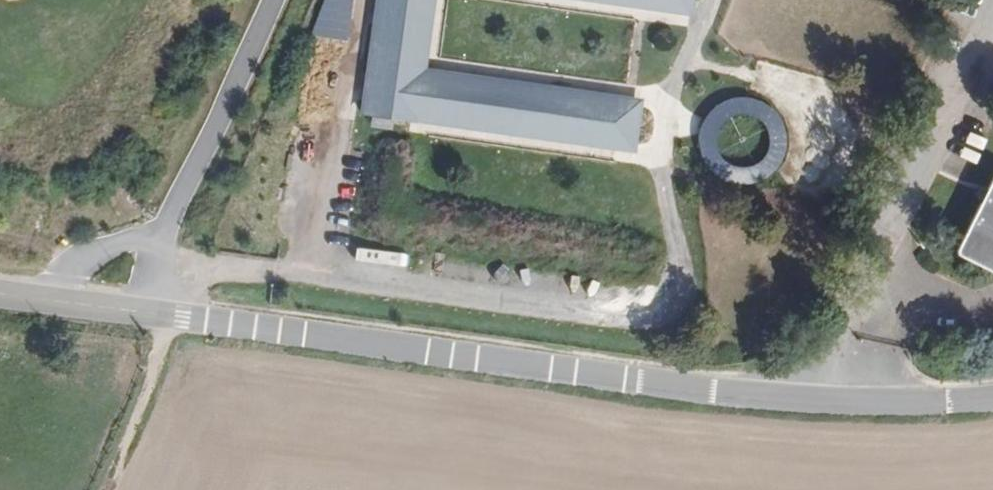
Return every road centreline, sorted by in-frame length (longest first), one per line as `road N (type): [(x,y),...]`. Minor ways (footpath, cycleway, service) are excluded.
road 1 (tertiary): [(992,399),(710,391),(0,288)]
road 2 (track): [(713,0),(668,90),(659,155),(682,283),(671,311),(654,324)]
road 3 (track): [(104,489),(182,312)]

